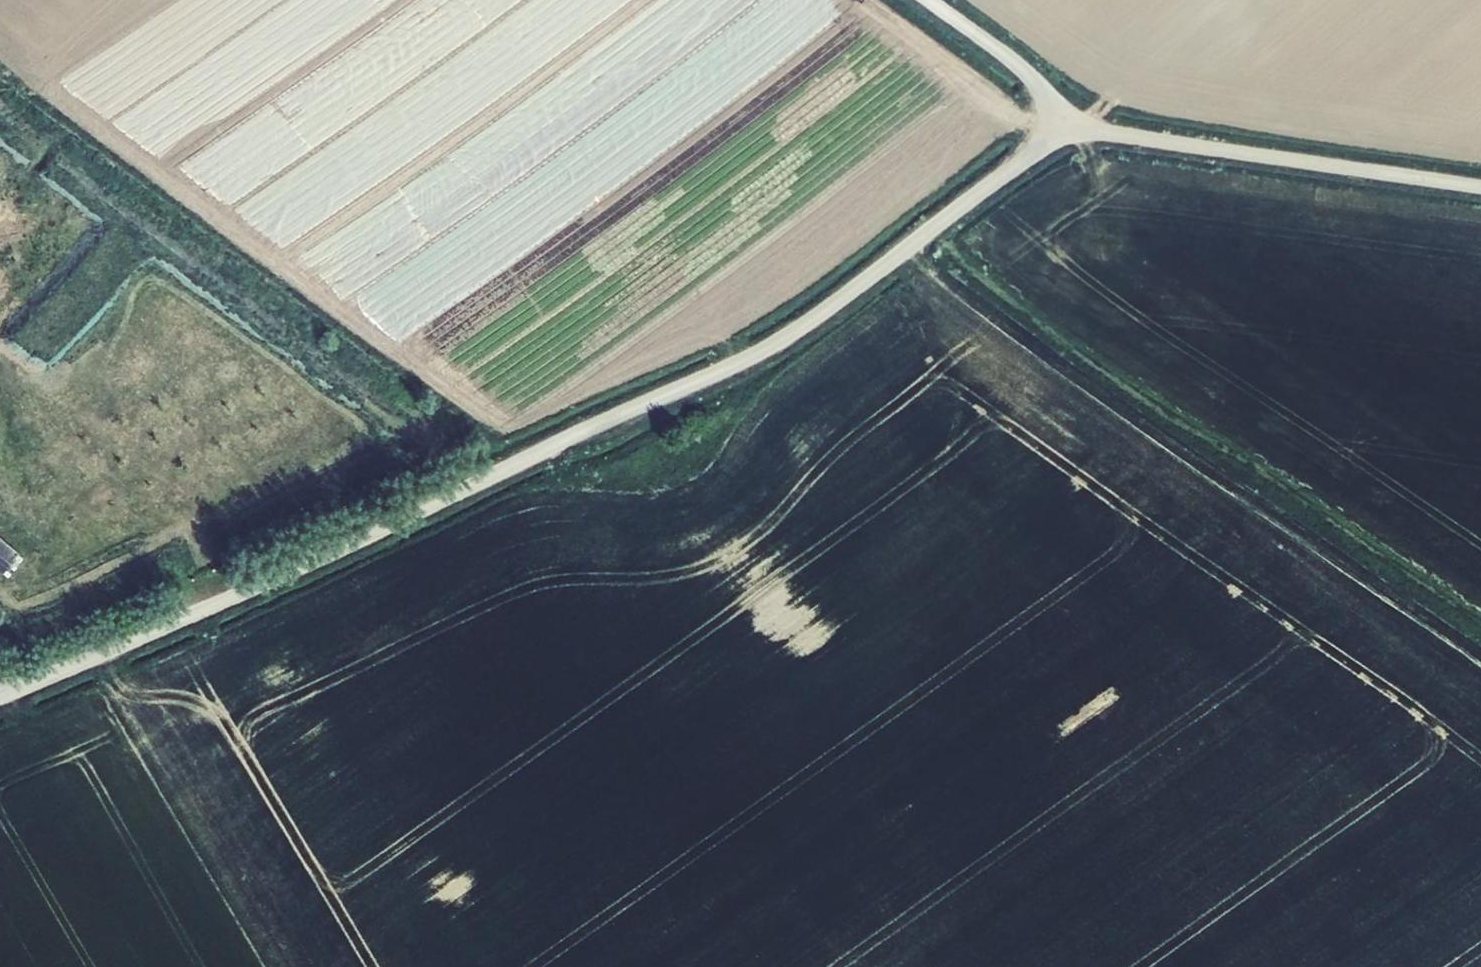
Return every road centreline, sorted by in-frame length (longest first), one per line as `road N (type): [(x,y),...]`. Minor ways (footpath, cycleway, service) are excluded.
road 1 (unclassified): [(0,696),(357,541),(783,340),(1072,118)]
road 2 (unclassified): [(1072,118),(1131,136),(1480,187)]
road 3 (unclassified): [(928,0),(1021,68),(1072,118)]

